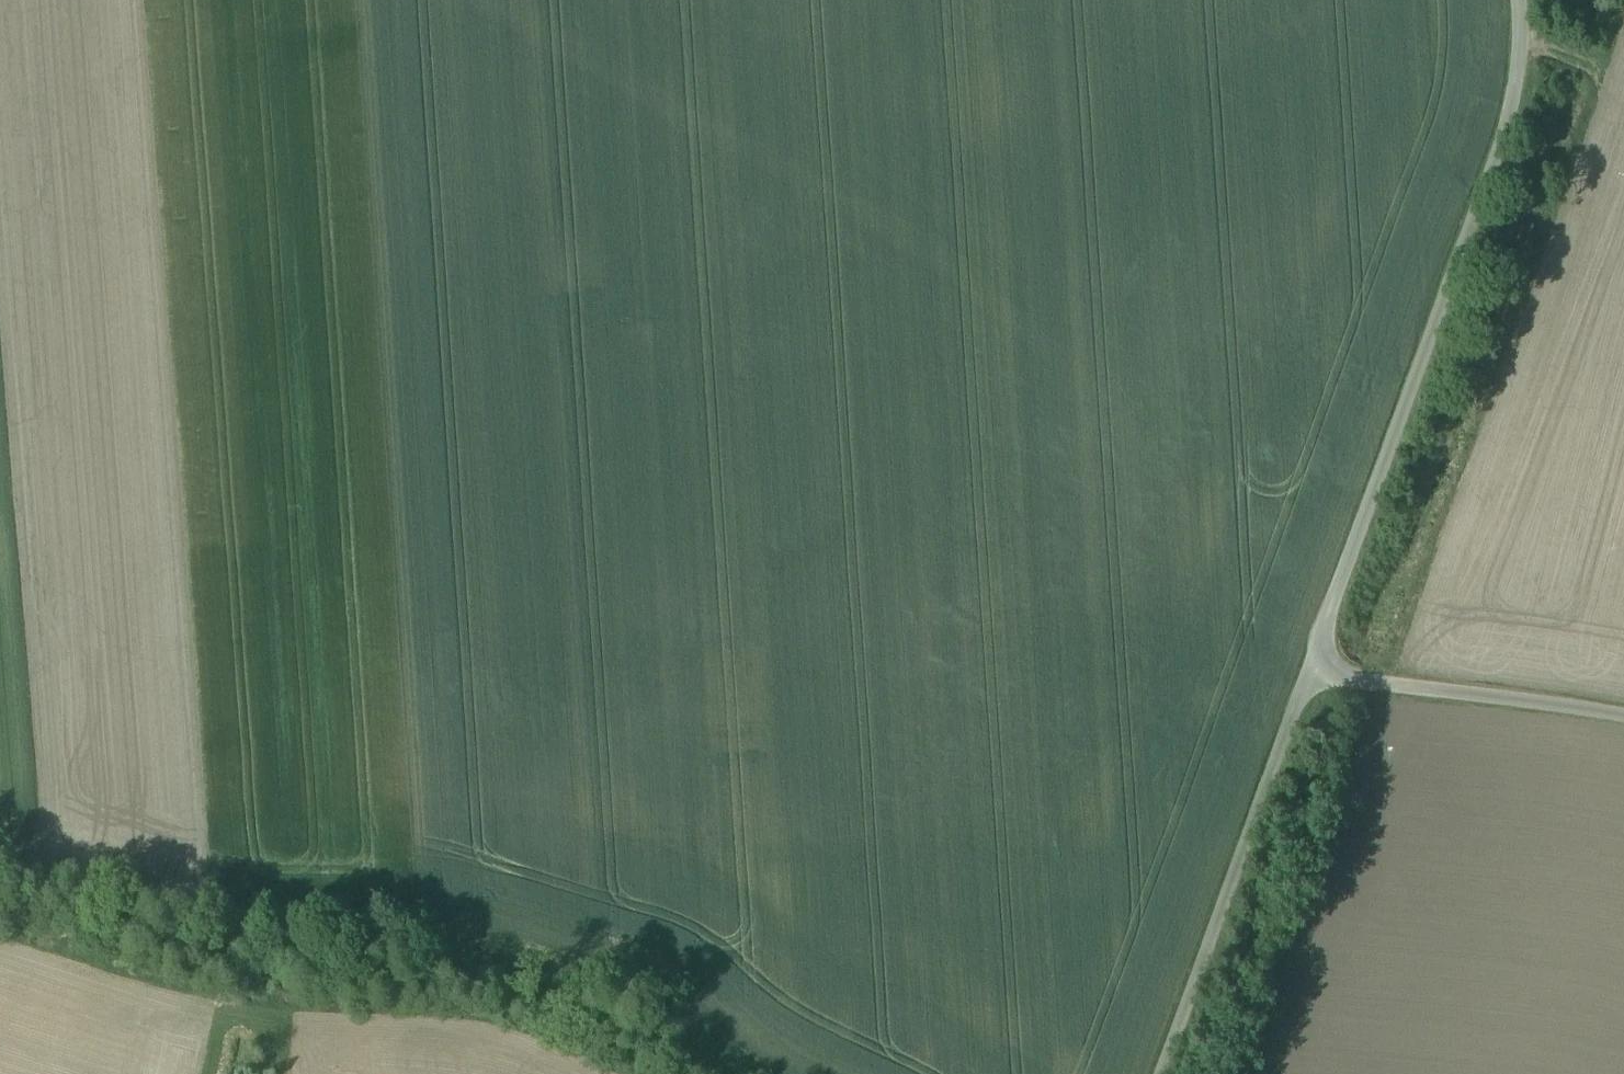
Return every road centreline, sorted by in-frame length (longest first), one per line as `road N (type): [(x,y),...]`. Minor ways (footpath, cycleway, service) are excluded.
road 1 (residential): [(1508,0),(1513,37),(1312,653)]
road 2 (residential): [(1312,653),(1152,1073)]
road 3 (residential): [(1312,653),(1623,703)]

